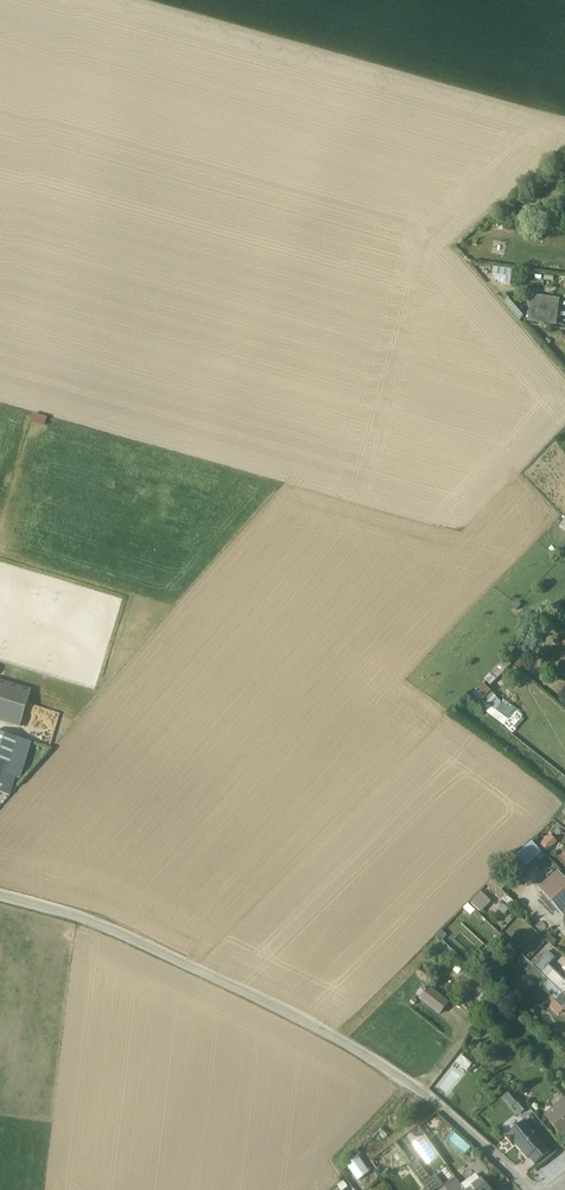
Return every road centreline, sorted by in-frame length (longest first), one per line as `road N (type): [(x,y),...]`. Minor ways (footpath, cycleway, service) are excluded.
road 1 (unclassified): [(529,1189),(410,1086),(308,1025),(102,929),(0,899)]

